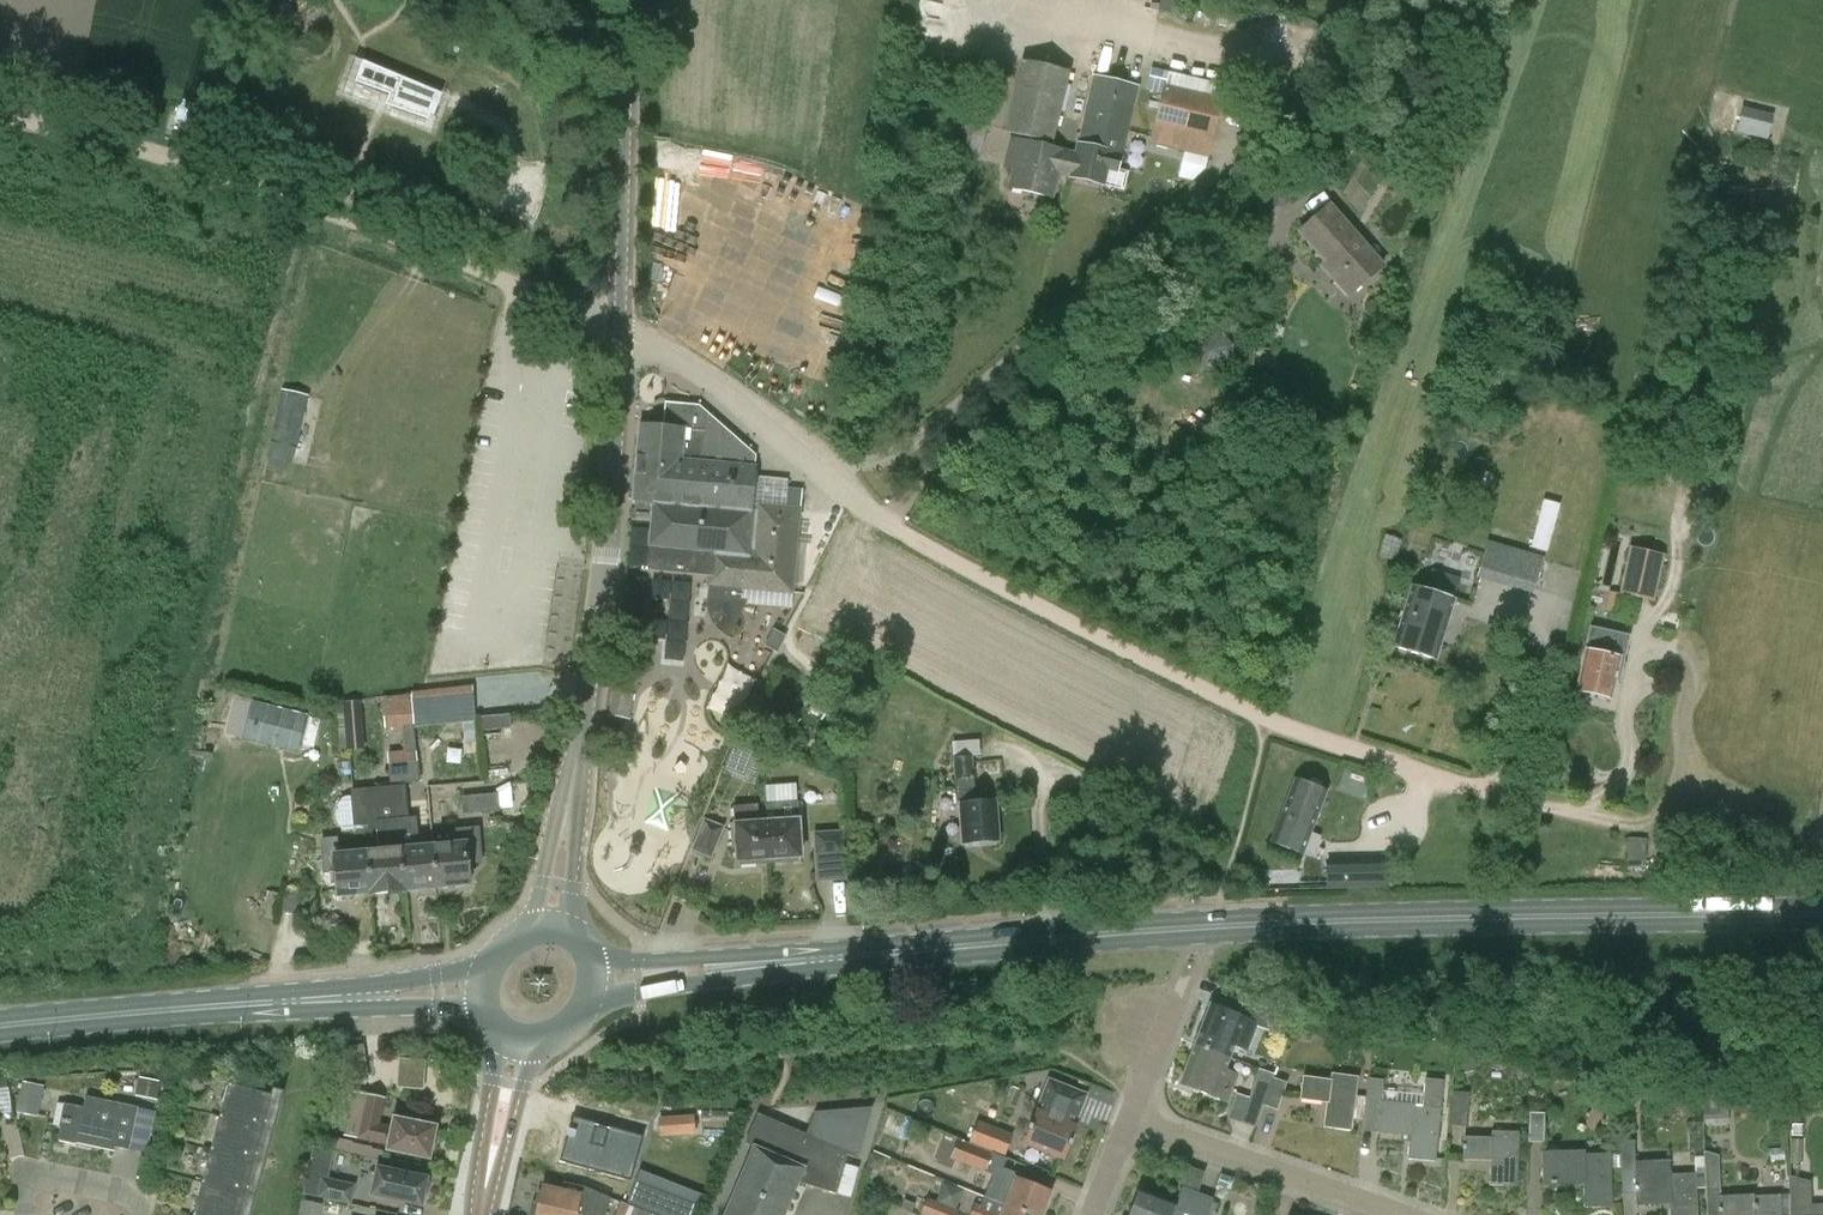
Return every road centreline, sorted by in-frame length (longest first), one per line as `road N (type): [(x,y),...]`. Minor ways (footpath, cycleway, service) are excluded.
road 1 (primary): [(1822,909),(1212,926),(592,977)]
road 2 (unclassified): [(623,320),(897,530),(1257,718),(1565,810)]
road 3 (unclassified): [(546,931),(592,673),(623,320)]
road 4 (track): [(1243,145),(857,497)]
road 5 (primary): [(0,1026),(477,988)]
road 6 (unclassified): [(623,320),(627,0)]
road 7 (track): [(299,207),(103,138),(0,114)]
road 8 (residential): [(1402,1214),(1133,1119)]
road 9 (track): [(541,291),(299,207)]
road 10 (tertiary): [(482,1214),(521,1043)]
road 11 (residential): [(27,1214),(23,1169),(143,1198)]

